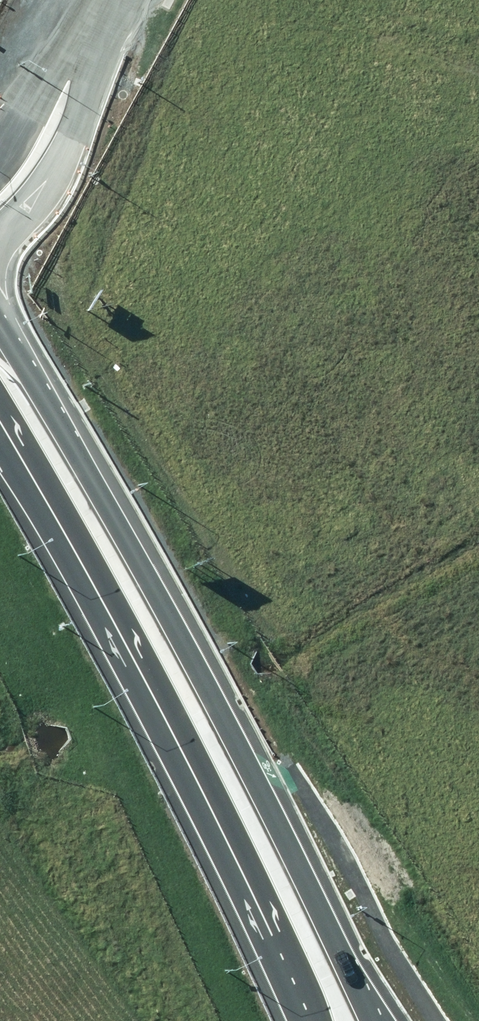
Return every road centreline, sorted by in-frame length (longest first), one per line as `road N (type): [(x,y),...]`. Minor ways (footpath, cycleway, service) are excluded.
road 1 (trunk): [(0,322),(260,767),(397,1020)]
road 2 (trunk): [(301,1020),(220,828),(0,452)]
road 3 (unclassified): [(62,84),(66,129),(0,242)]

